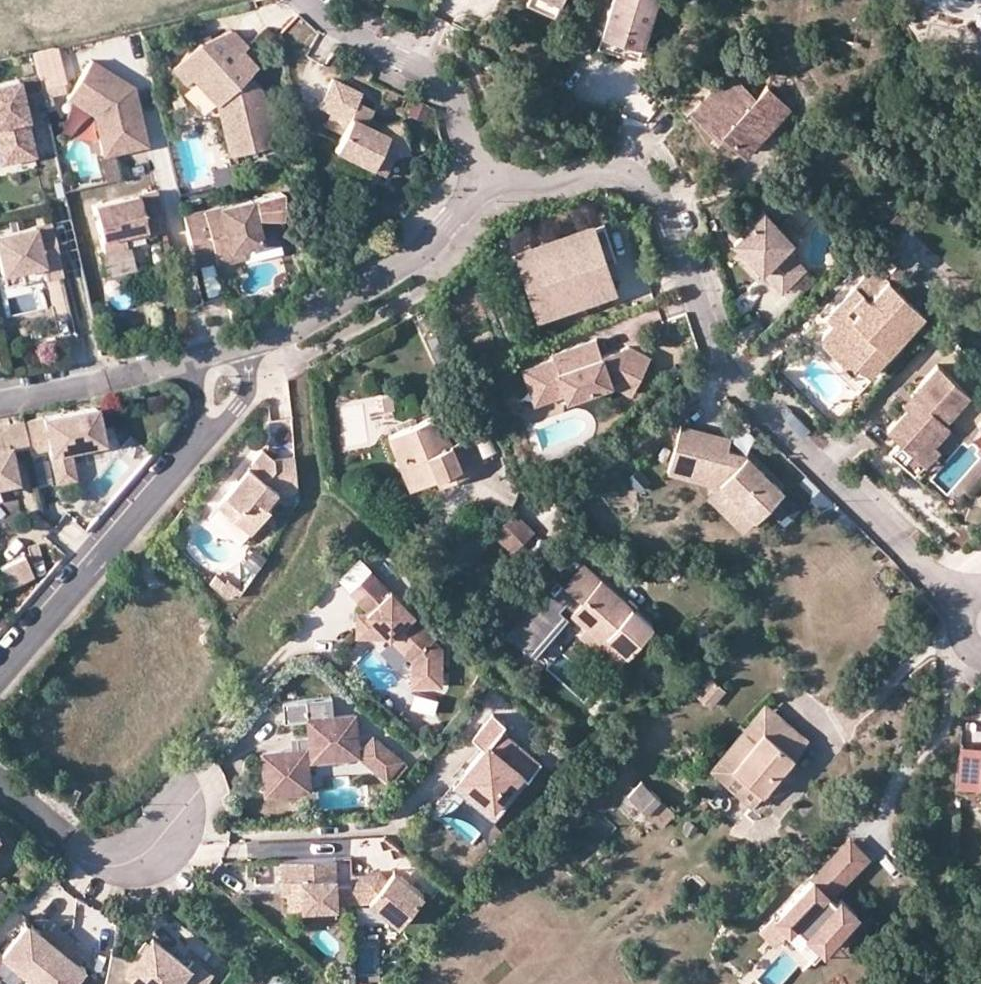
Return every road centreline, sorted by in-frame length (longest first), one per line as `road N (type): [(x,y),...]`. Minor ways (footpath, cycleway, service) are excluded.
road 1 (residential): [(482,183),(542,181),(599,167),(636,176),(654,190),(726,369),(750,403),(980,617)]
road 2 (residential): [(198,442),(0,681)]
road 3 (residential): [(482,183),(413,259),(309,321),(243,346)]
road 4 (residential): [(305,0),(332,25),(441,86),(482,183)]
road 5 (residential): [(0,782),(107,864),(152,867),(177,839),(182,808)]
road 6 (residential): [(185,365),(0,404)]

